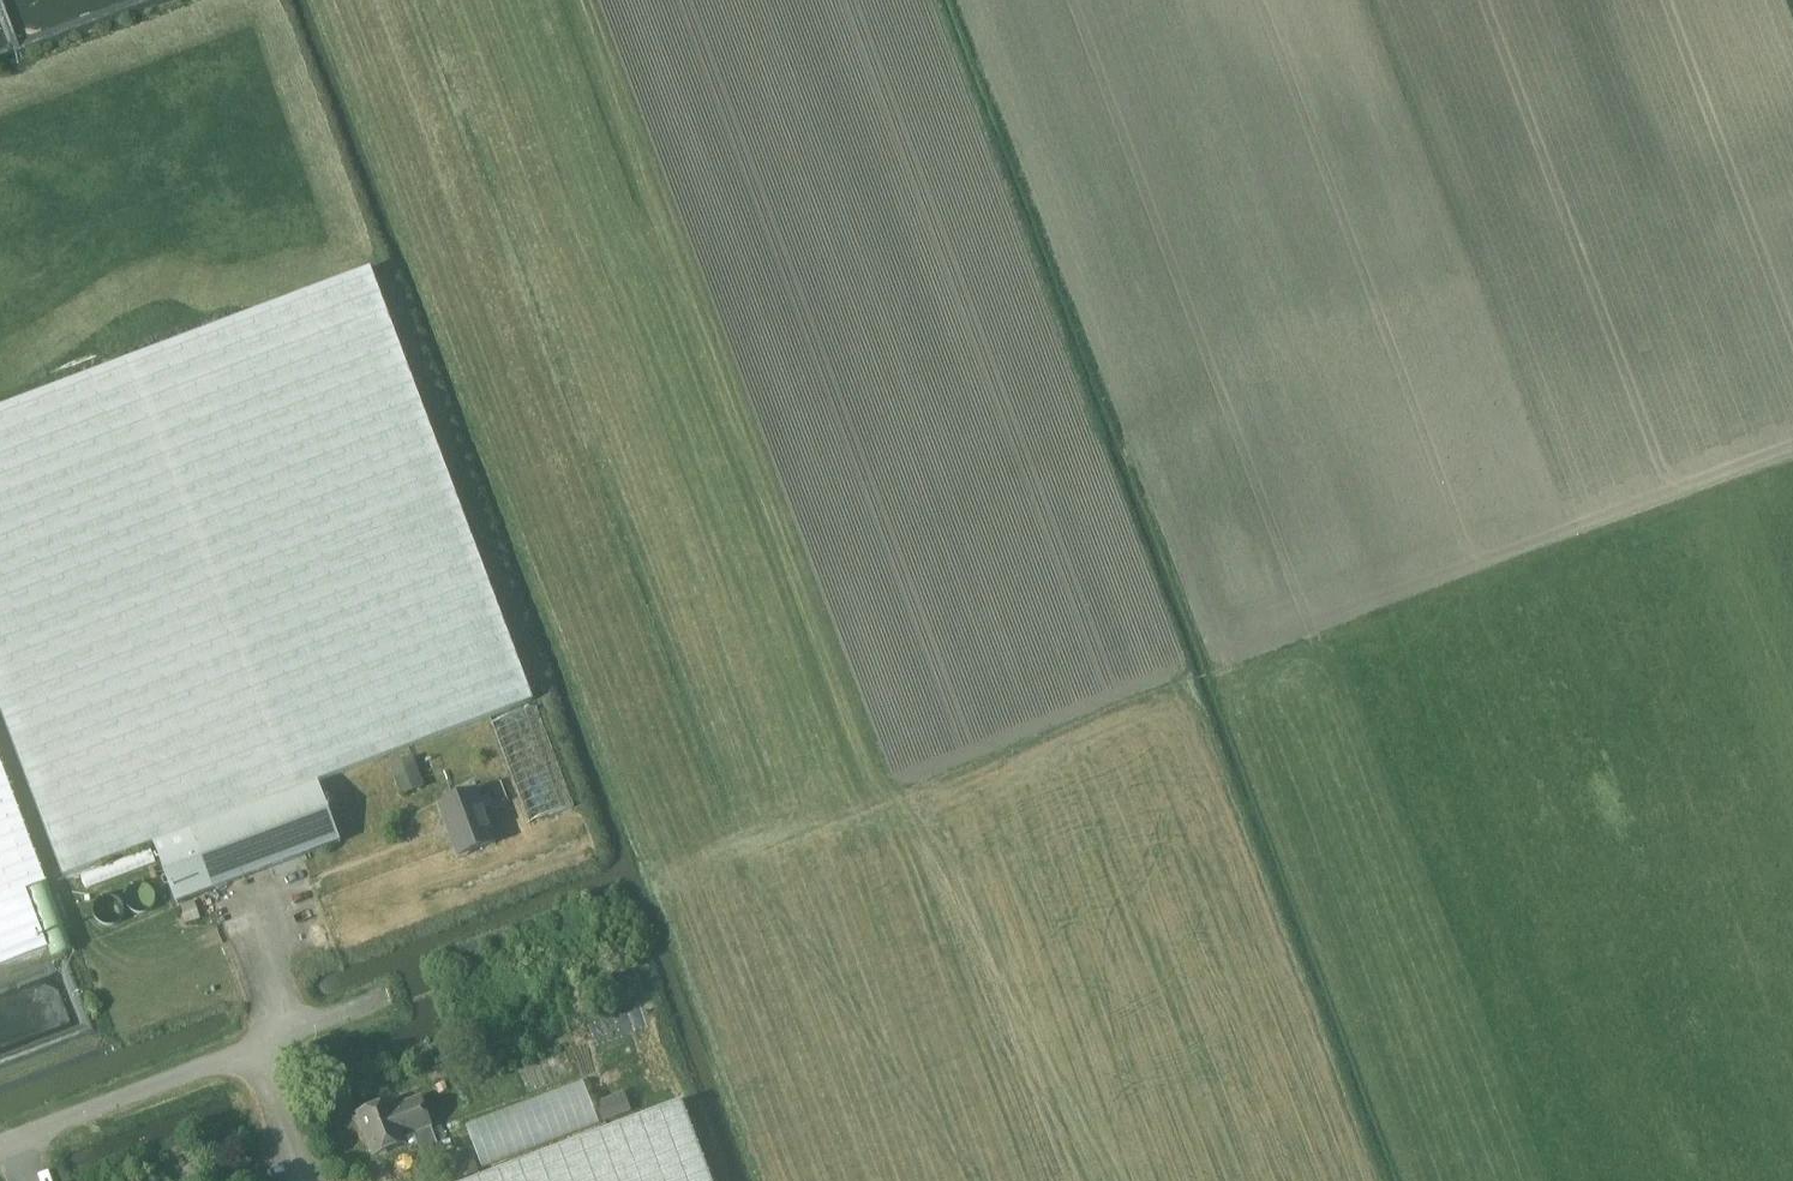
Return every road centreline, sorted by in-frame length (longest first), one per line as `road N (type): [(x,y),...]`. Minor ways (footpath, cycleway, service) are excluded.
road 1 (residential): [(0,1150),(382,1004)]

